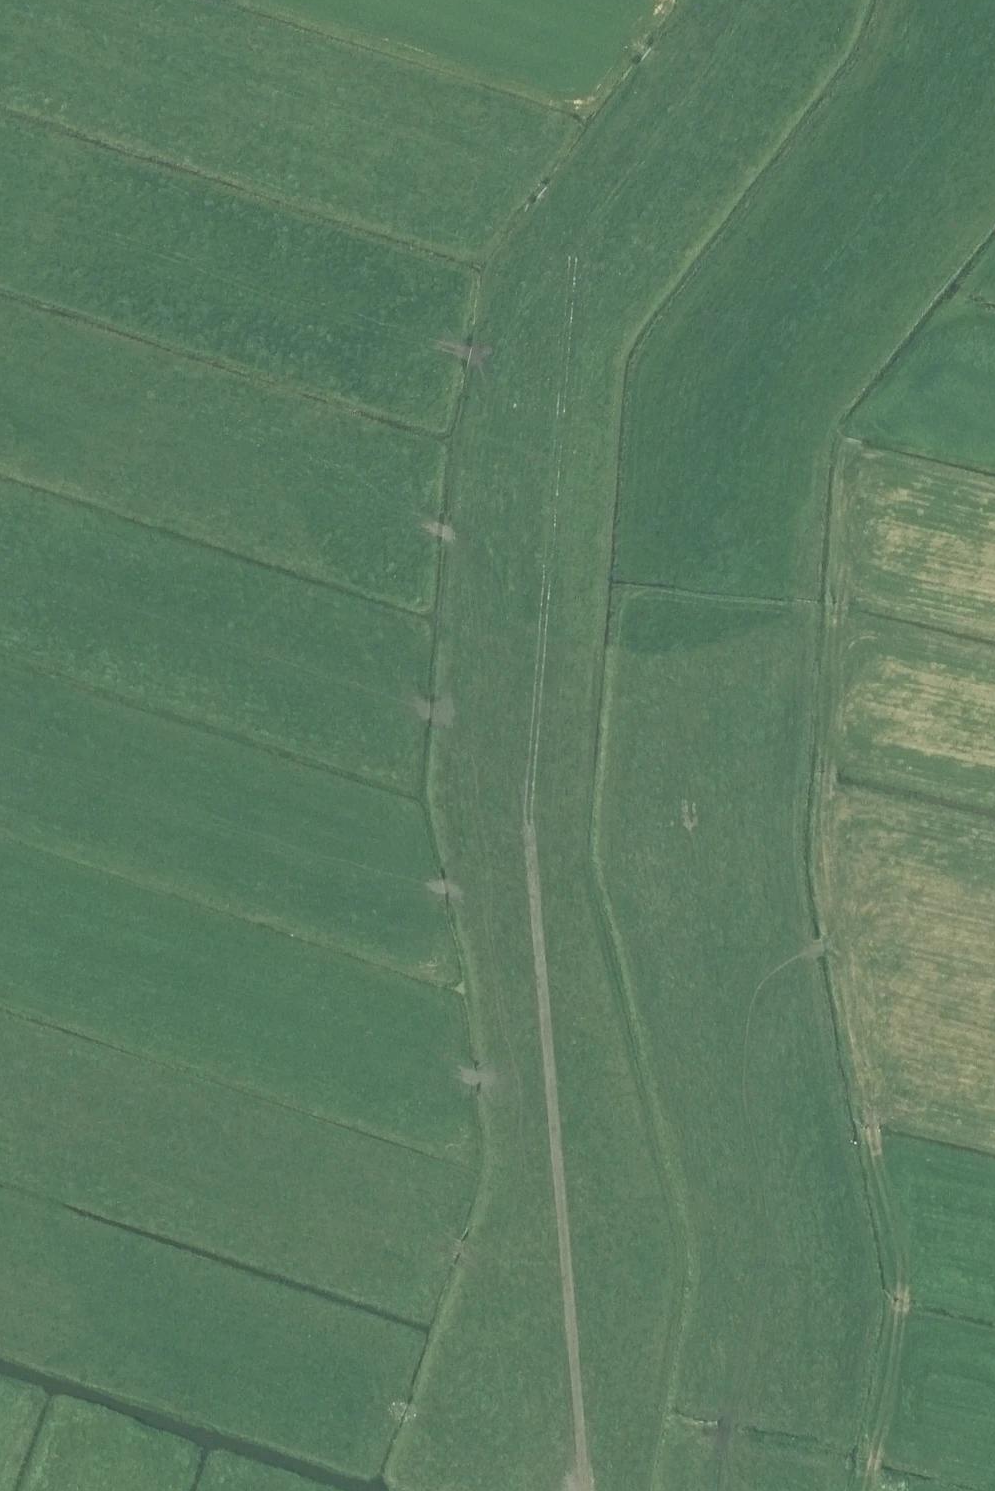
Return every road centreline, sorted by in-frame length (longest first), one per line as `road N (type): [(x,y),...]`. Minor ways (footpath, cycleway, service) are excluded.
road 1 (track): [(582,1490),(527,787),(574,258)]

